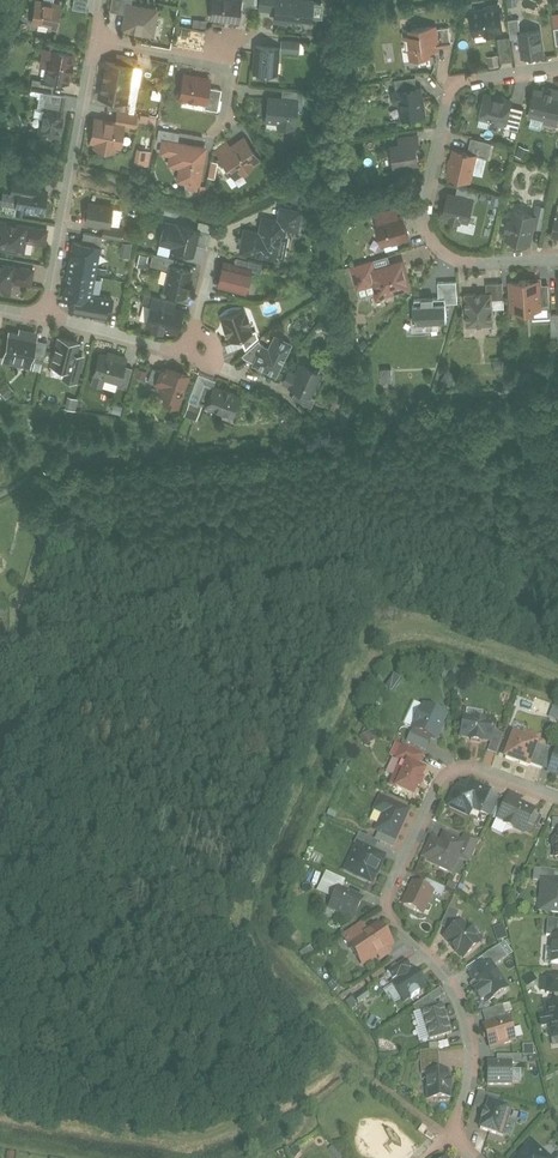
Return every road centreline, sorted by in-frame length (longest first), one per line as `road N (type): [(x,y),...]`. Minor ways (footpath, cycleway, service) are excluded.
road 1 (residential): [(557,799),(470,767),(449,771),(390,891),(395,925),(457,993),(468,1055),(453,1134)]
road 2 (residential): [(557,72),(453,88),(422,201),(422,223),(441,254),(466,264),(557,260)]
road 3 (residential): [(43,318),(93,44)]
road 4 (residential): [(43,318),(185,355)]
road 5 (residential): [(93,44),(199,55),(219,47)]

